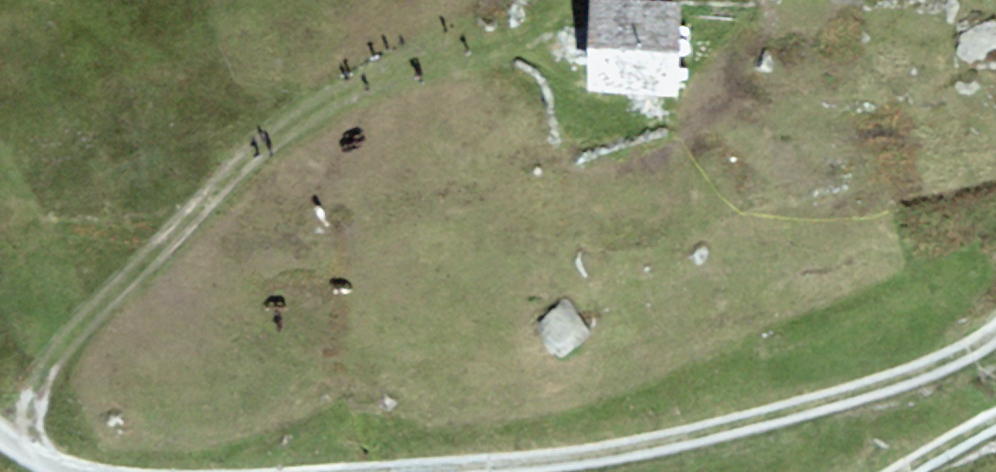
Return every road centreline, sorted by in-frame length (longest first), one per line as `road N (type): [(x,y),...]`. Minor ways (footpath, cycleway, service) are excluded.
road 1 (track): [(995,335),(855,394),(691,437),(573,457),(394,471)]

